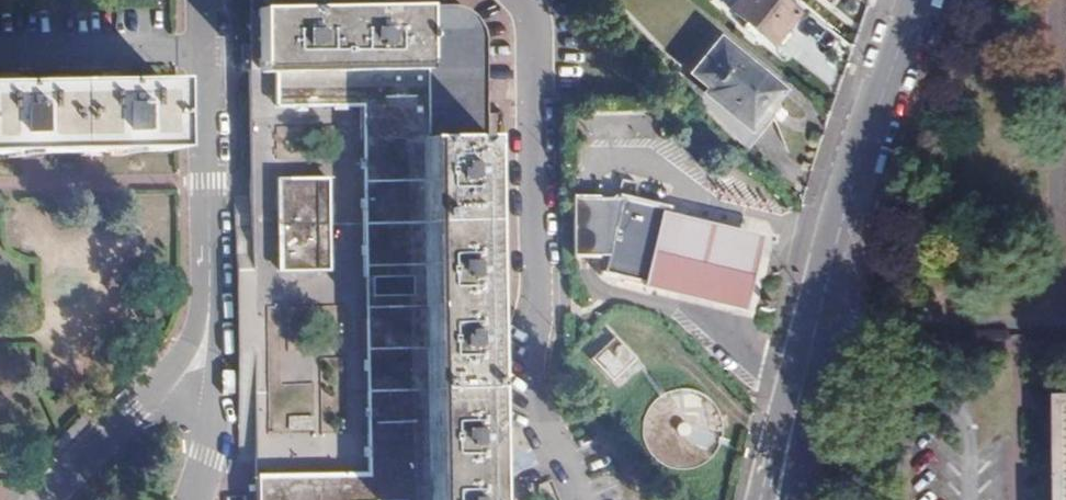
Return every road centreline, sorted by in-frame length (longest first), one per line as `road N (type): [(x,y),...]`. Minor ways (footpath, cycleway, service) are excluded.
road 1 (residential): [(577,499),(540,412),(531,27),(522,0)]
road 2 (secondary): [(801,385),(846,207),(919,0)]
road 3 (residential): [(203,310),(202,52)]
road 4 (residential): [(144,396),(42,499)]
road 5 (secondary): [(801,385),(762,499)]

